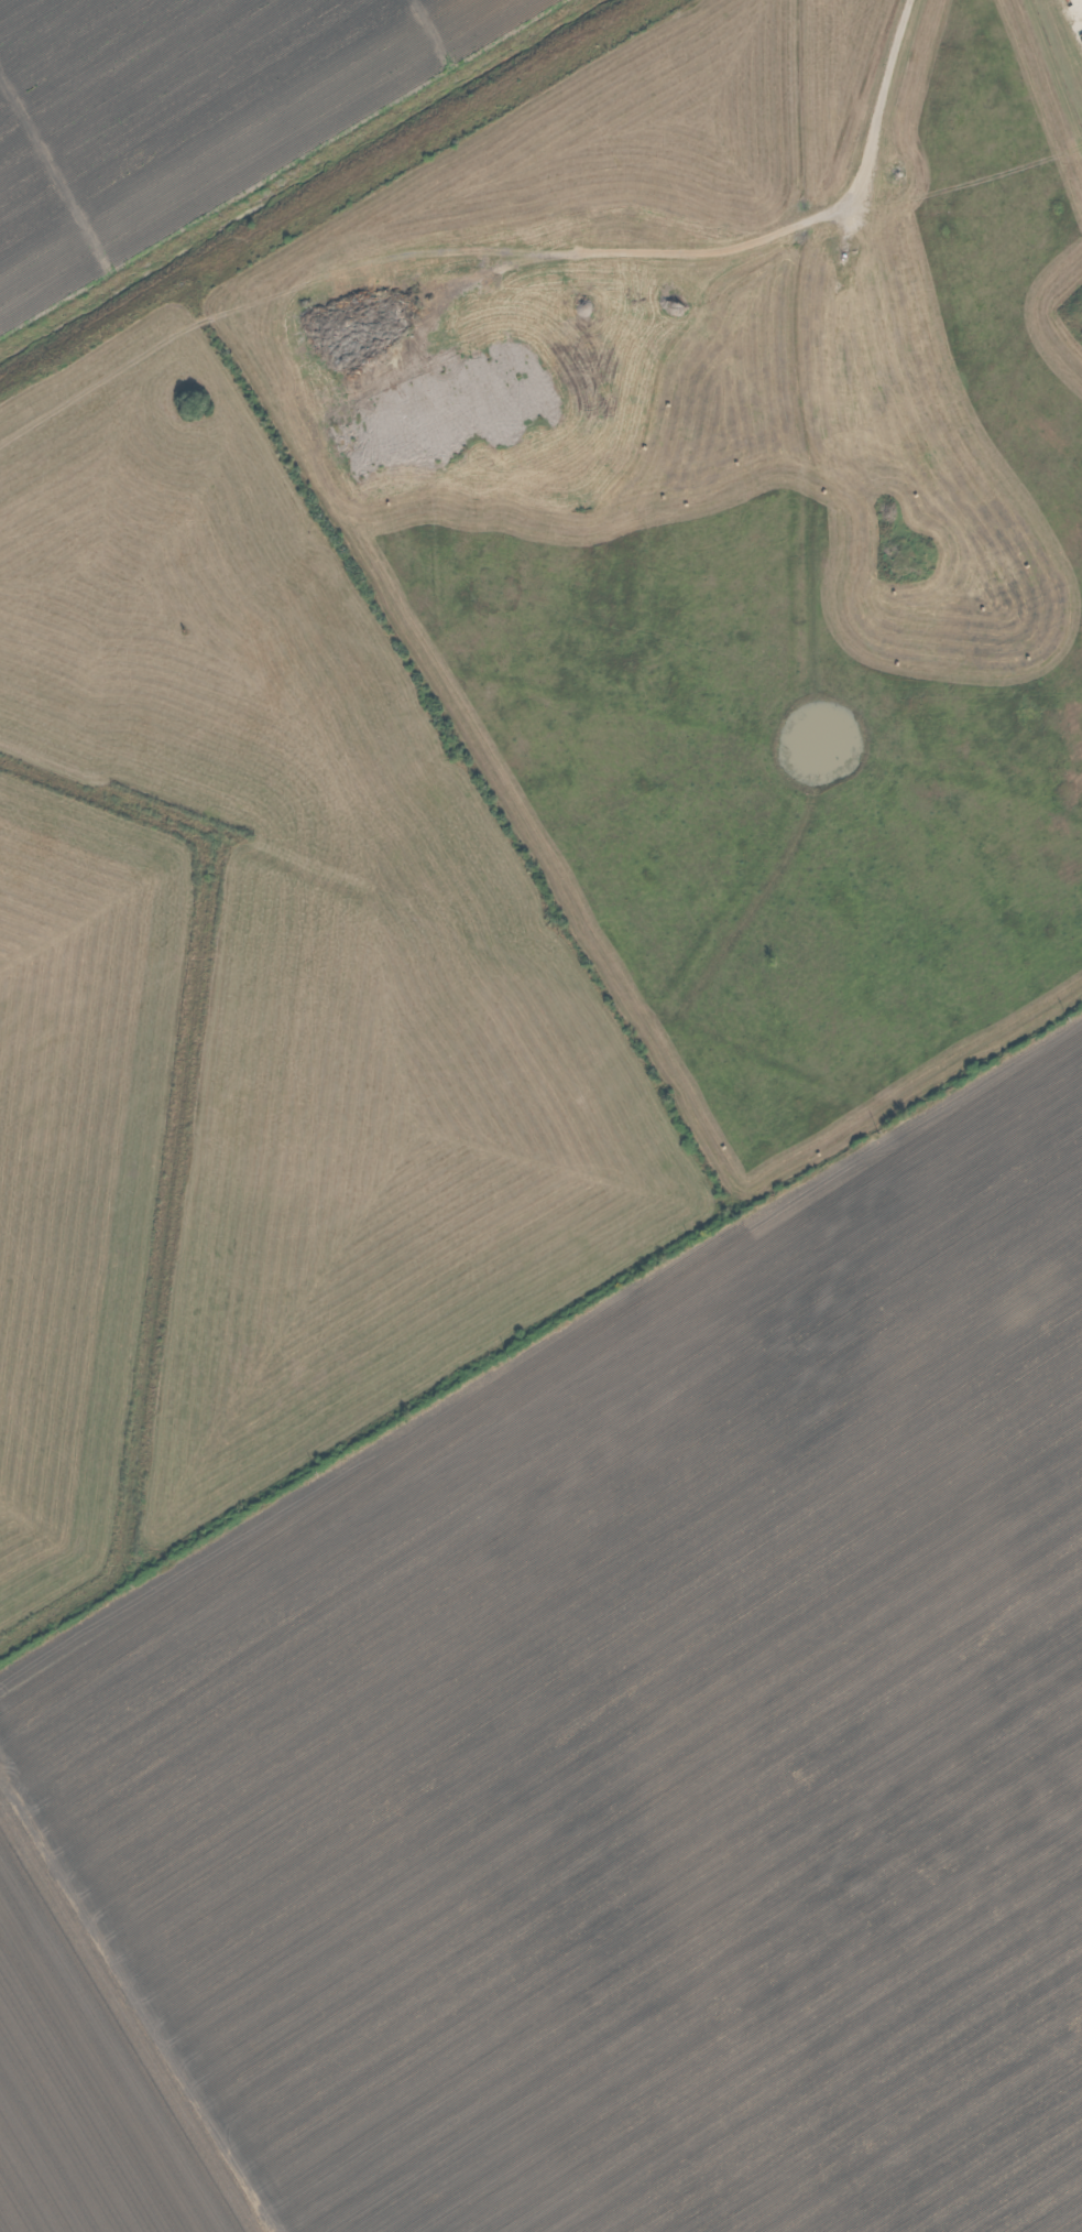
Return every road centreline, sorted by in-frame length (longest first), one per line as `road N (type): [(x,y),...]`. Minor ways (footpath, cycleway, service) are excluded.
road 1 (track): [(704,257),(839,213),(857,191),(910,0)]

